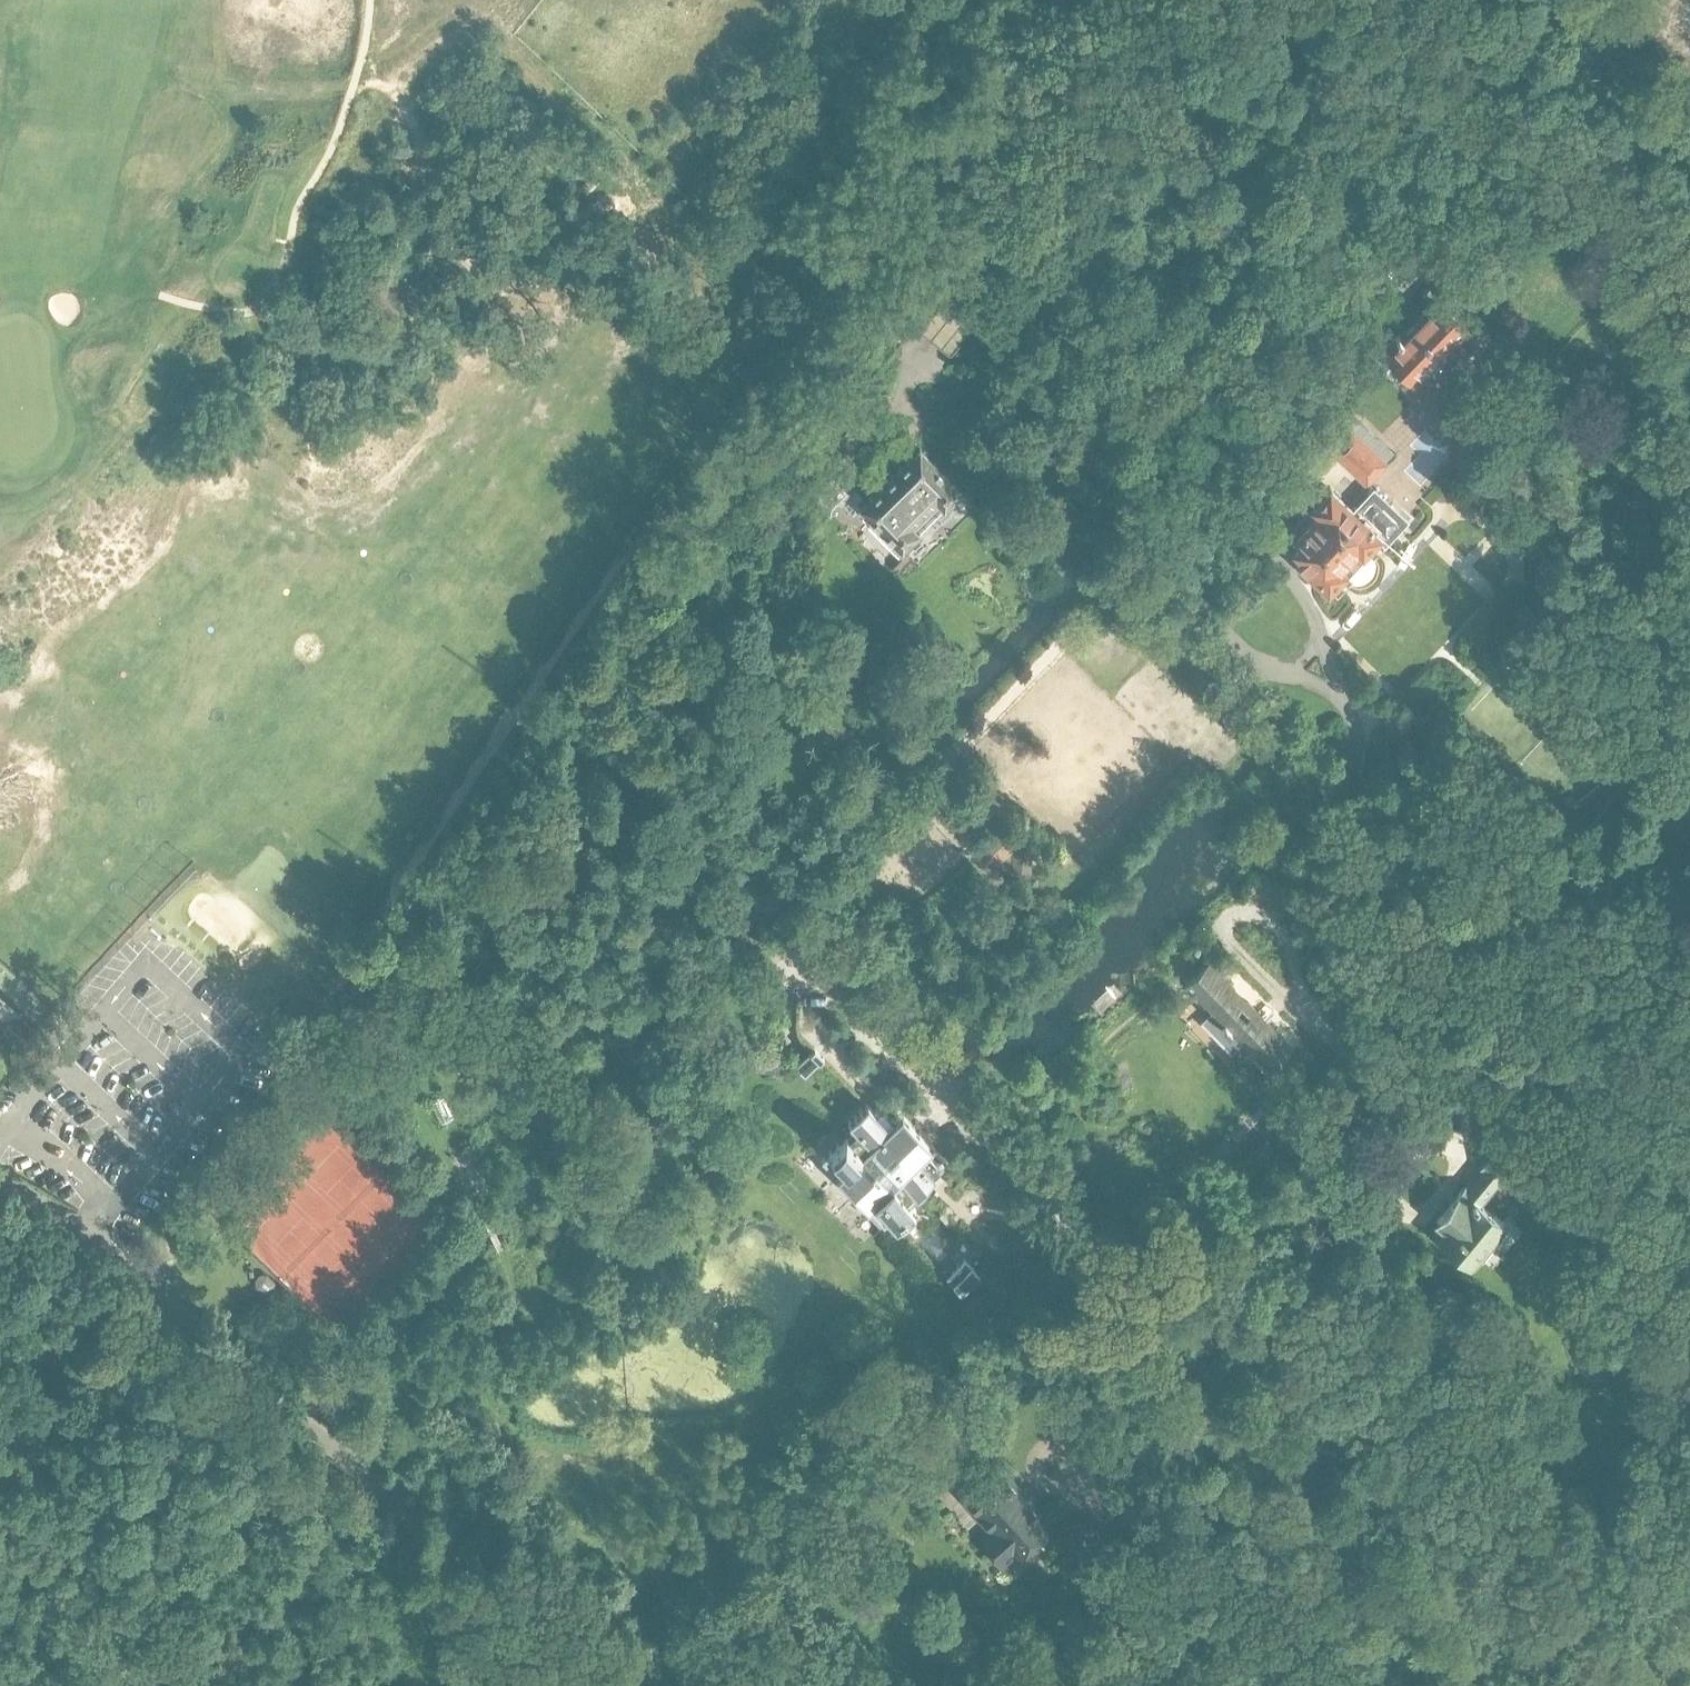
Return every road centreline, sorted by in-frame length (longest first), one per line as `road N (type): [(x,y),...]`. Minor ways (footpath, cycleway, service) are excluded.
road 1 (residential): [(1503,1685),(1118,1274)]
road 2 (track): [(779,179),(923,0)]

